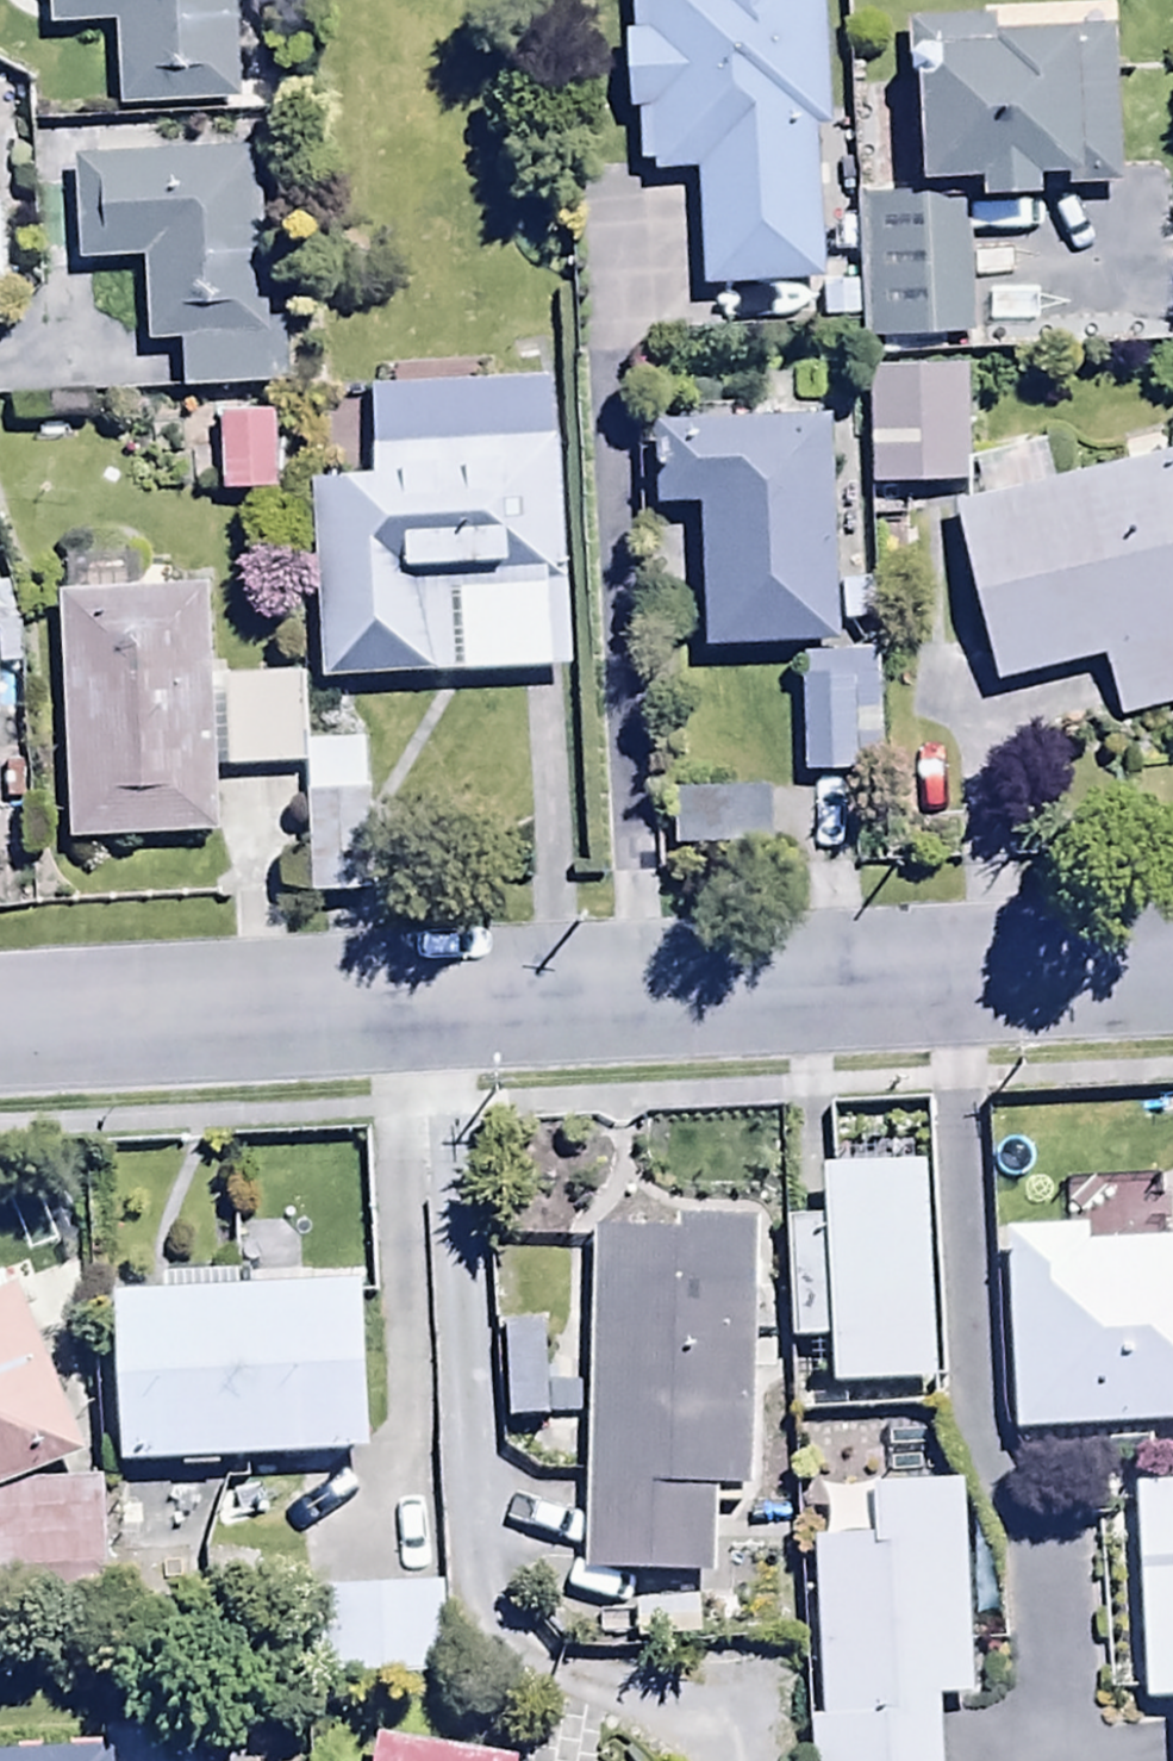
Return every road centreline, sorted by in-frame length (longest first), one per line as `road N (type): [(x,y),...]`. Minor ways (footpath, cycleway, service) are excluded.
road 1 (residential): [(1172,963),(0,1015)]

